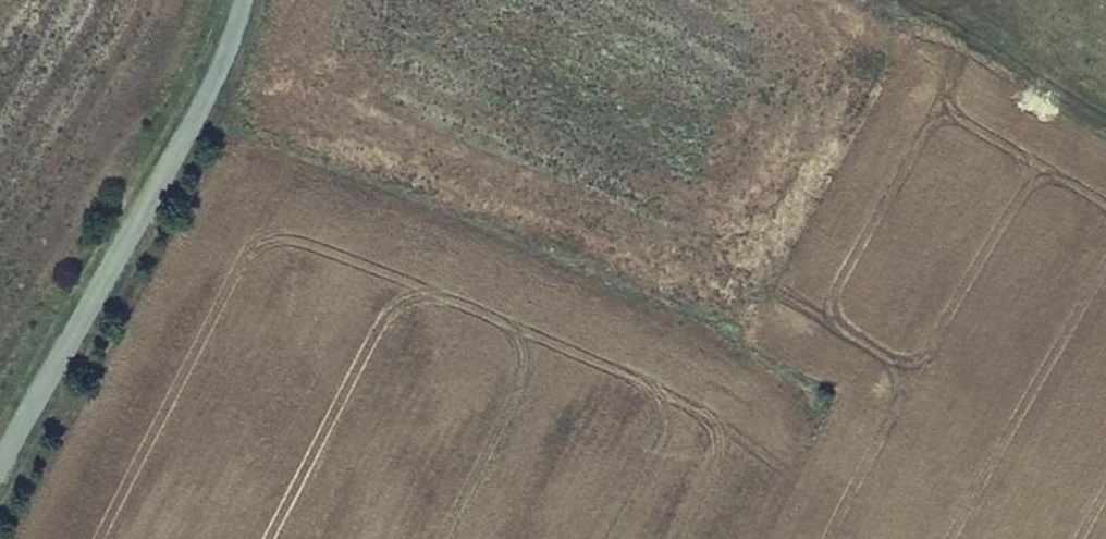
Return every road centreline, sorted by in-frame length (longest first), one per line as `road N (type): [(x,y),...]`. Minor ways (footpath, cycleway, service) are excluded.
road 1 (unclassified): [(0,460),(205,101),(243,0)]
road 2 (track): [(1105,122),(896,0)]

